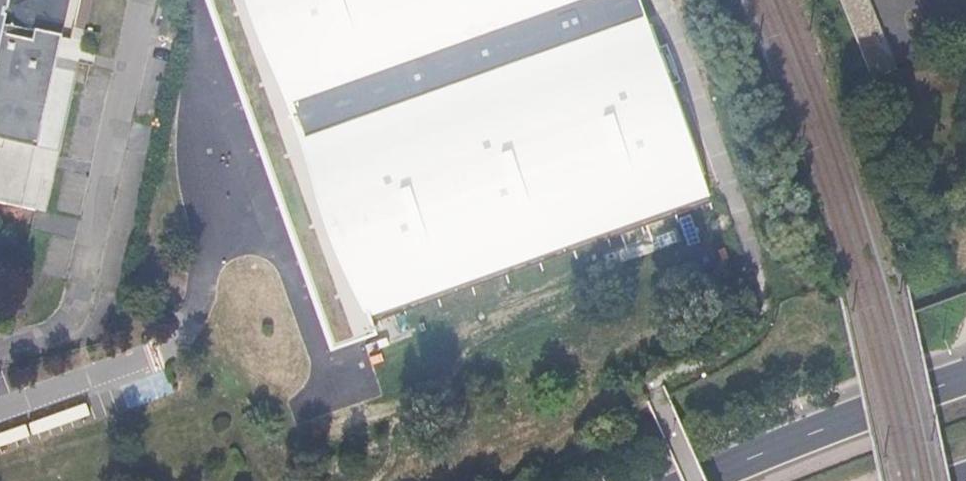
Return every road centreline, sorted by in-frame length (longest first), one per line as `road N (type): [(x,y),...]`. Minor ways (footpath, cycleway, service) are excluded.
road 1 (residential): [(0,351),(39,342),(68,321),(143,0)]
road 2 (trunk): [(965,378),(701,480)]

